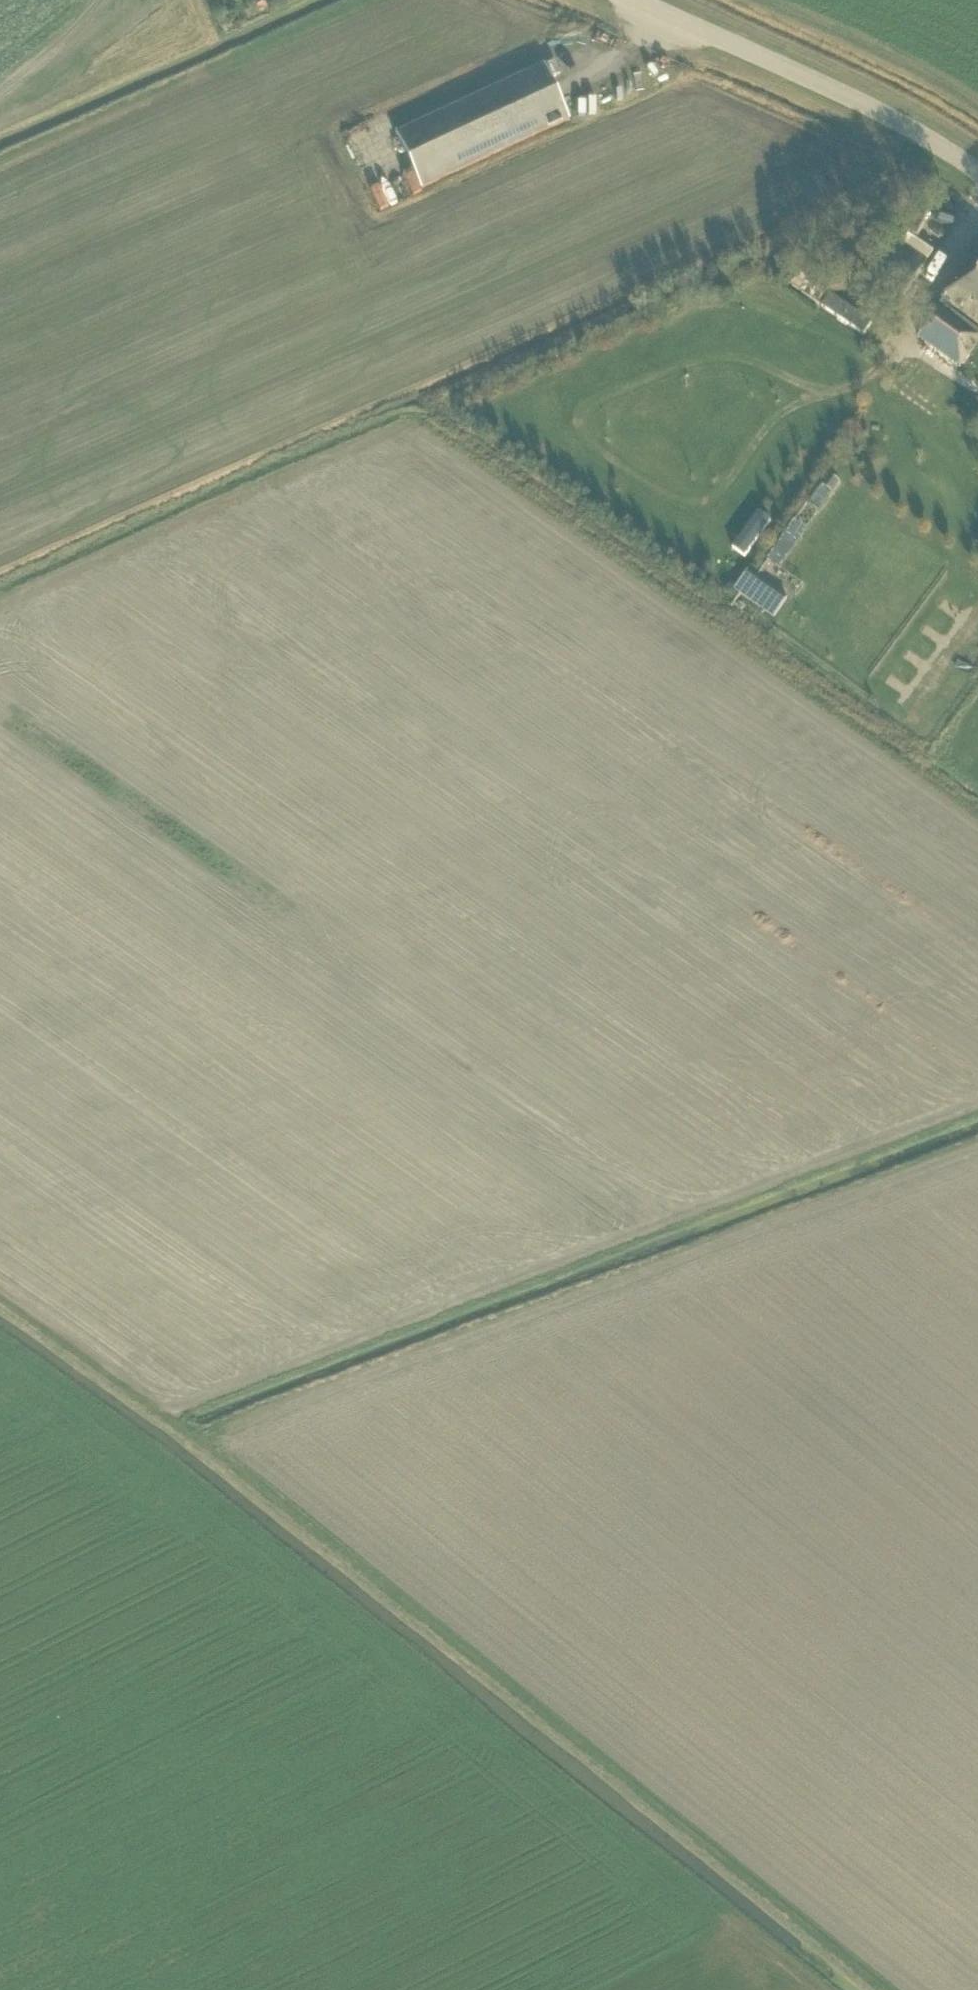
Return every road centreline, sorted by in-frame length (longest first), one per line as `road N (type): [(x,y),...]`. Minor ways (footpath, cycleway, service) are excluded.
road 1 (tertiary): [(977,174),(866,106),(633,0)]

